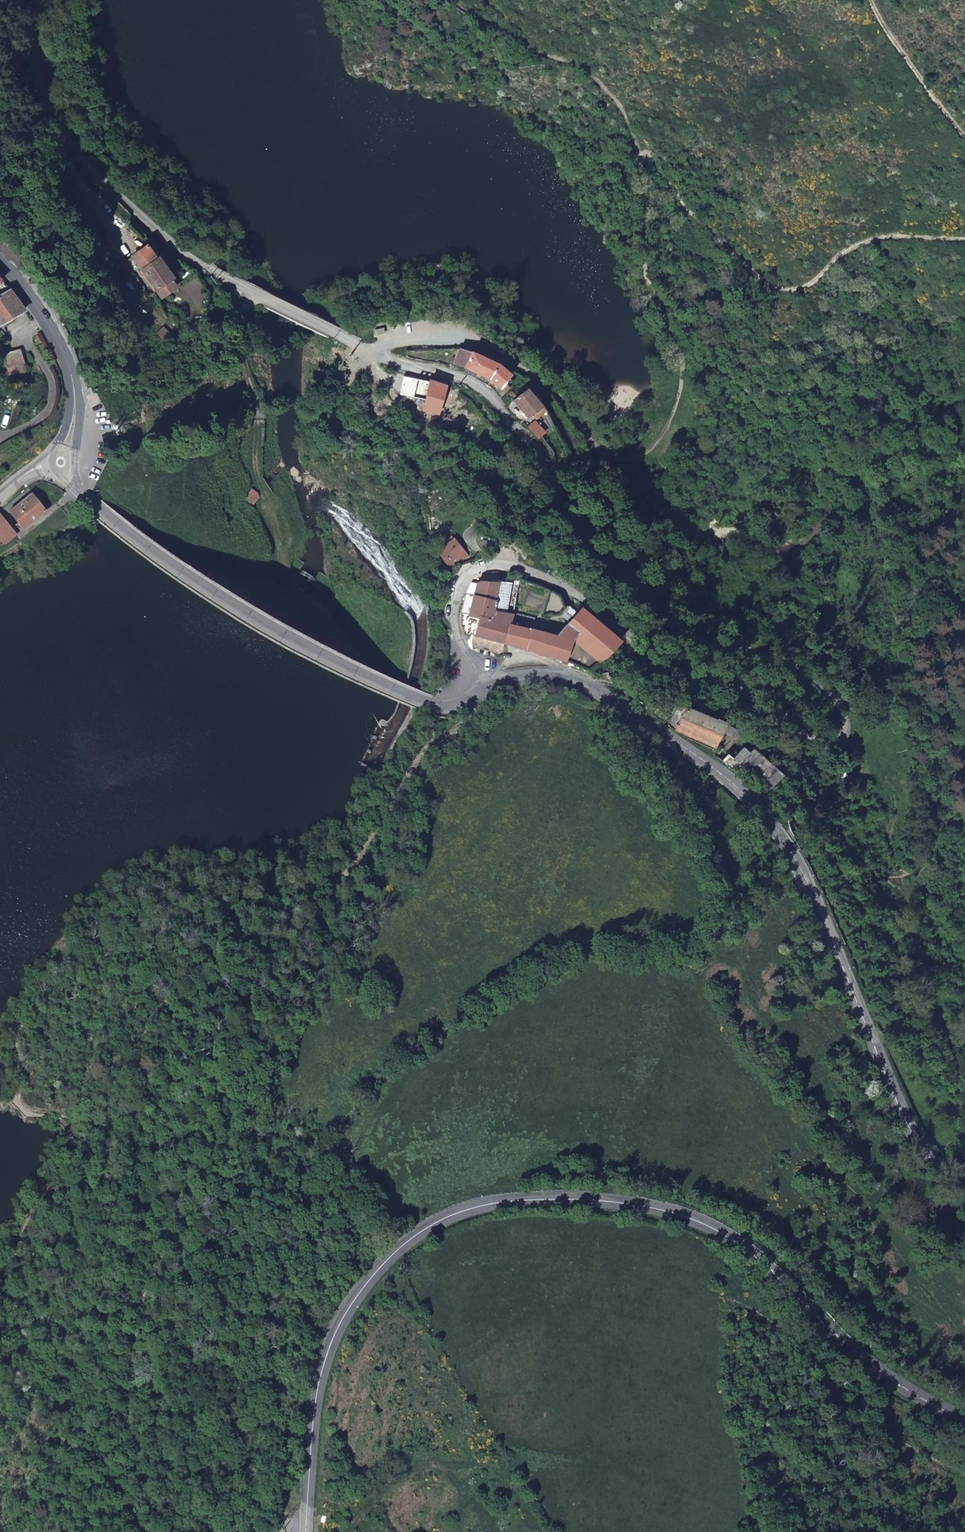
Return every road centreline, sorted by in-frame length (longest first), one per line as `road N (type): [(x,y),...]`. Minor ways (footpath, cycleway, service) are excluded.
road 1 (unclassified): [(26,0),(51,112),(76,152),(120,197),(186,255),(251,294),(393,362),(476,385),(522,432),(560,502),(620,573),(702,638),(782,658),(810,675),(845,708),(847,736),(837,749),(817,743),(767,697),(685,678),(569,590),(494,563),(465,574),(452,608),(481,691)]
road 2 (track): [(376,355),(394,339),(427,336),(484,344),(552,391),(602,450),(627,461),(662,441),(686,379),(648,252),(649,171),(777,288),(798,287),(863,239),(964,237)]
road 3 (secondary): [(964,1420),(895,1382),(751,1252),(691,1218),(574,1199),(484,1205),(421,1231),(346,1313),(315,1408),(306,1531)]
road 4 (secondary): [(481,691),(528,677),(582,685),(746,796),(804,874),(915,1136),(940,1166),(964,1174)]
road 5 (track): [(132,1531),(144,1421),(239,1064),(335,870)]
road 6 (secondary): [(62,463),(115,525),(262,627),(440,706),(481,691)]
road 7 (track): [(538,1531),(497,1472),(433,1465),(386,1489),(350,1531)]
road 8 (secondary): [(0,264),(70,372),(76,411),(62,463)]
road 9 (track): [(964,138),(866,0)]

